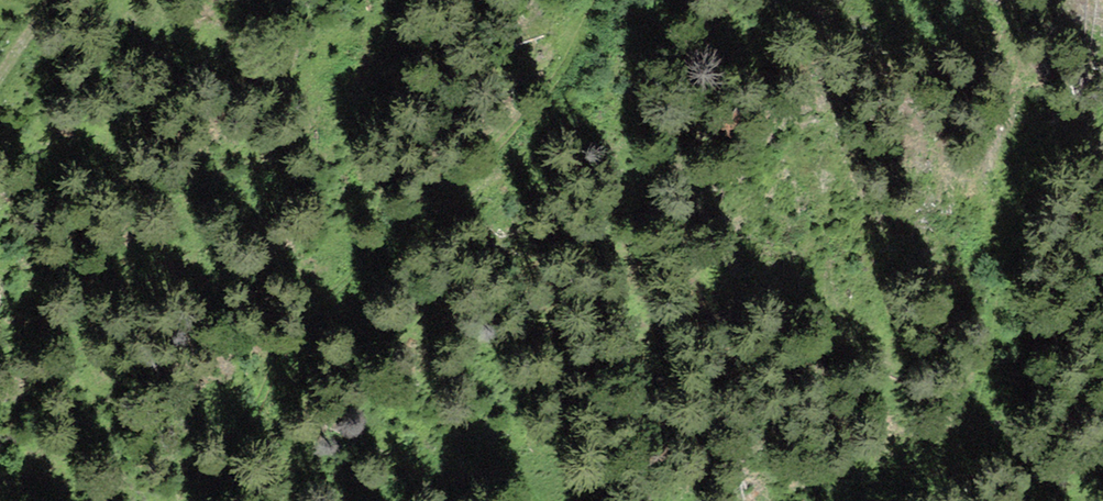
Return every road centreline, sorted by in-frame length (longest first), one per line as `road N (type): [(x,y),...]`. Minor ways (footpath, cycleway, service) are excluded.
road 1 (track): [(185,500),(443,165),(512,122),(585,0)]
road 2 (track): [(850,500),(956,455),(991,364),(1012,139)]

